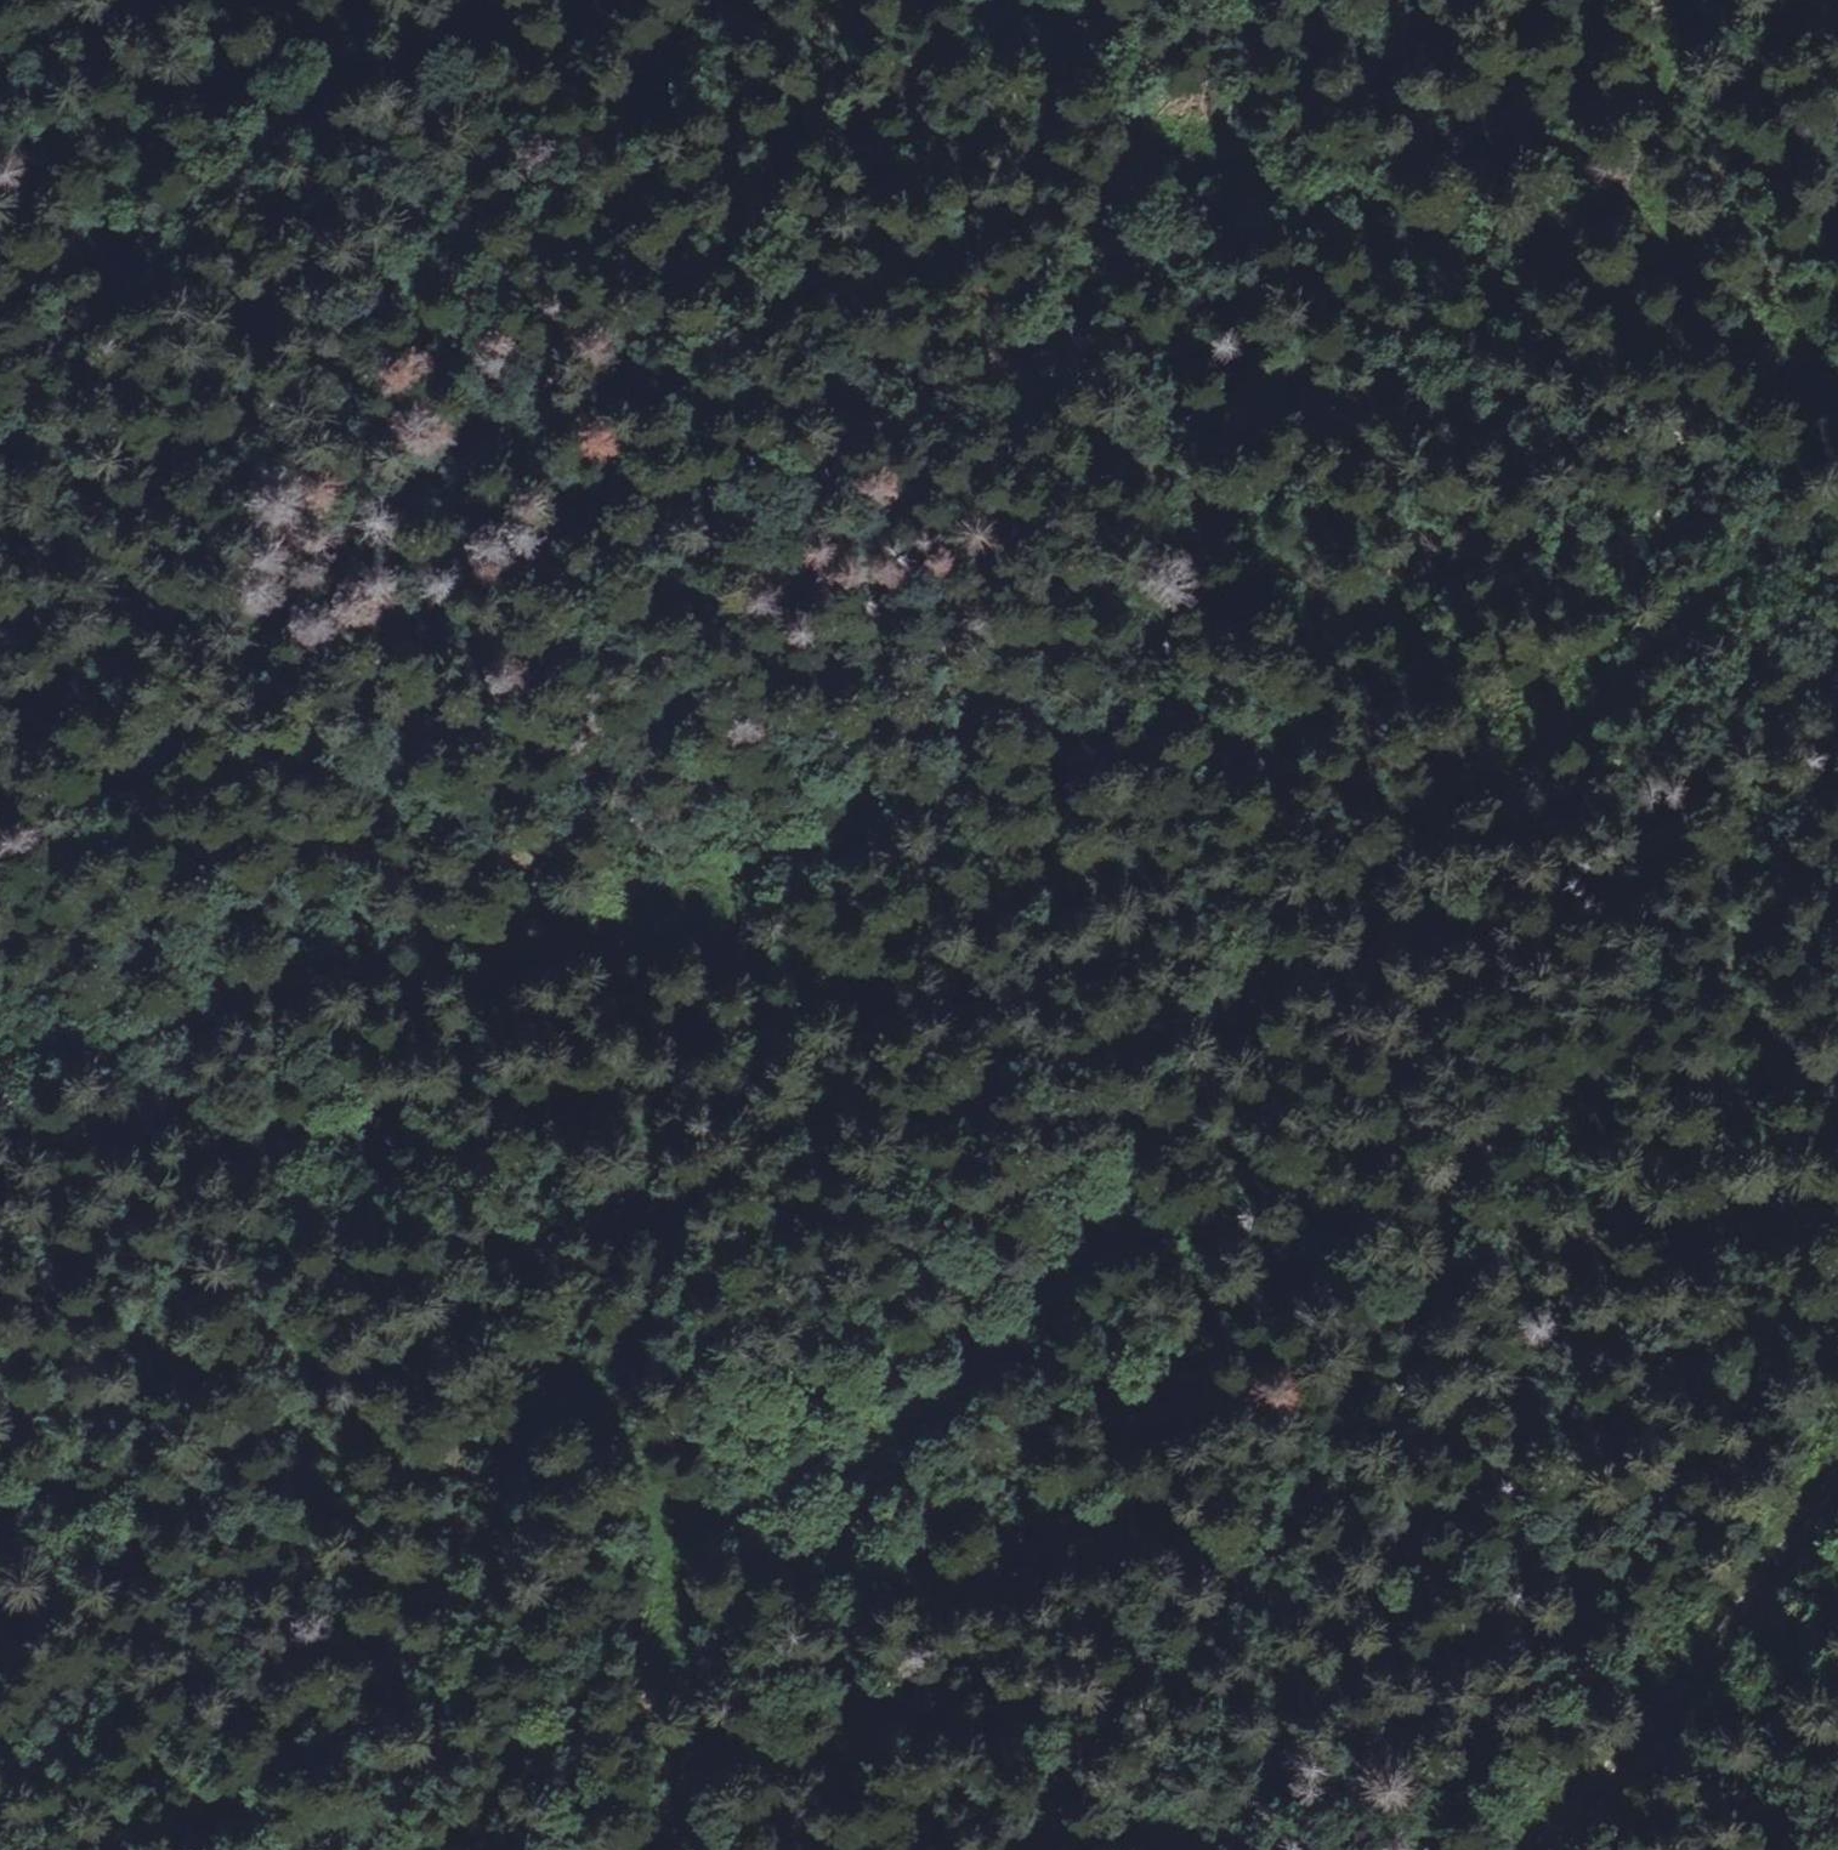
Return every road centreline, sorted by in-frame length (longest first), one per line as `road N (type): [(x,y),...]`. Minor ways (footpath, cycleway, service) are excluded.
road 1 (track): [(0,344),(340,105),(535,0)]
road 2 (track): [(1529,1849),(1837,1464)]

